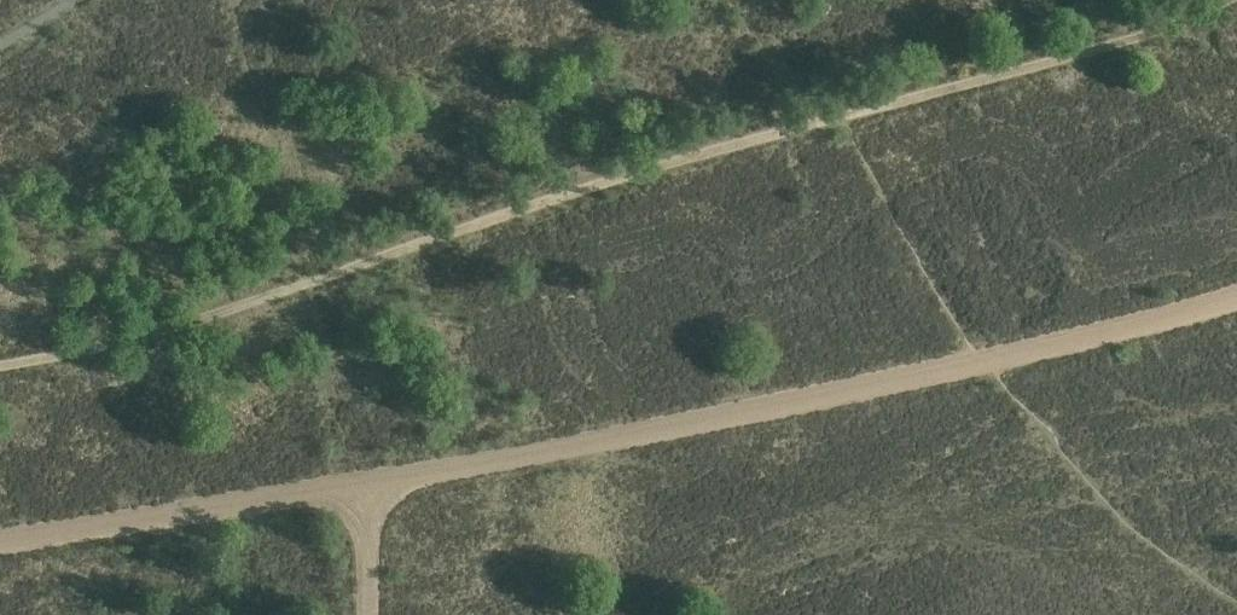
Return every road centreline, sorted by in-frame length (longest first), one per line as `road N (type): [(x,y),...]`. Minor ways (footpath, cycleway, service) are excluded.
road 1 (track): [(1236,4),(1095,58),(926,104),(837,115),(114,342),(0,369)]
road 2 (track): [(1236,300),(1059,349),(375,491),(0,542)]
road 3 (track): [(378,614),(375,491)]

